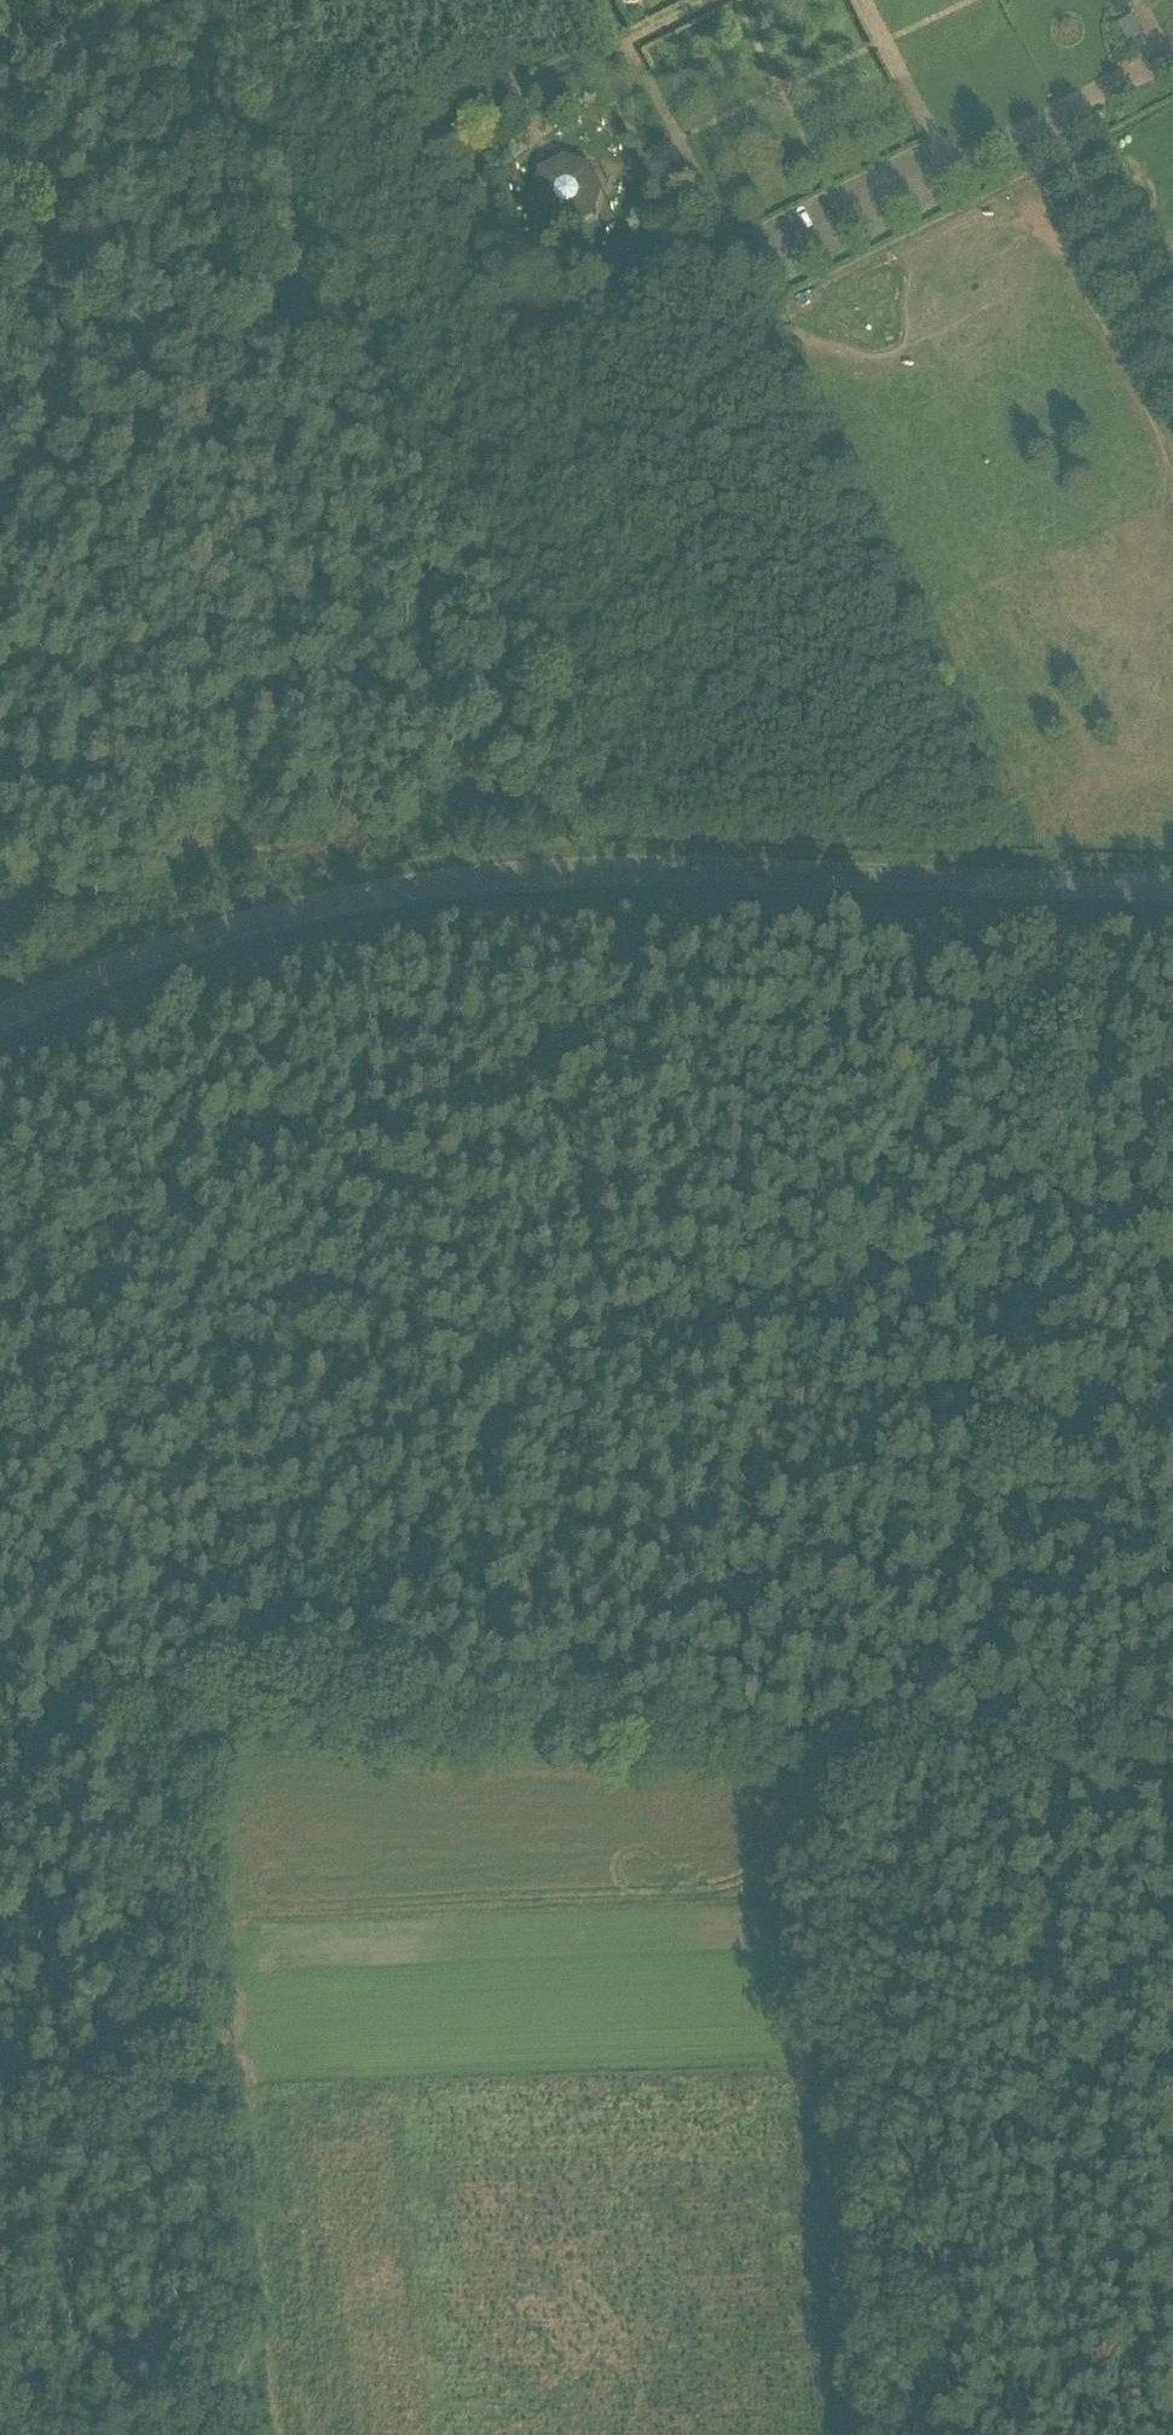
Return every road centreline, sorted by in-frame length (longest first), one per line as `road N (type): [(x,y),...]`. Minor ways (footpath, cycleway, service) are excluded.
road 1 (tertiary): [(0,1024),(129,963),(233,929),(410,890),(568,872),(1172,887)]
road 2 (track): [(1172,1782),(0,1721)]

